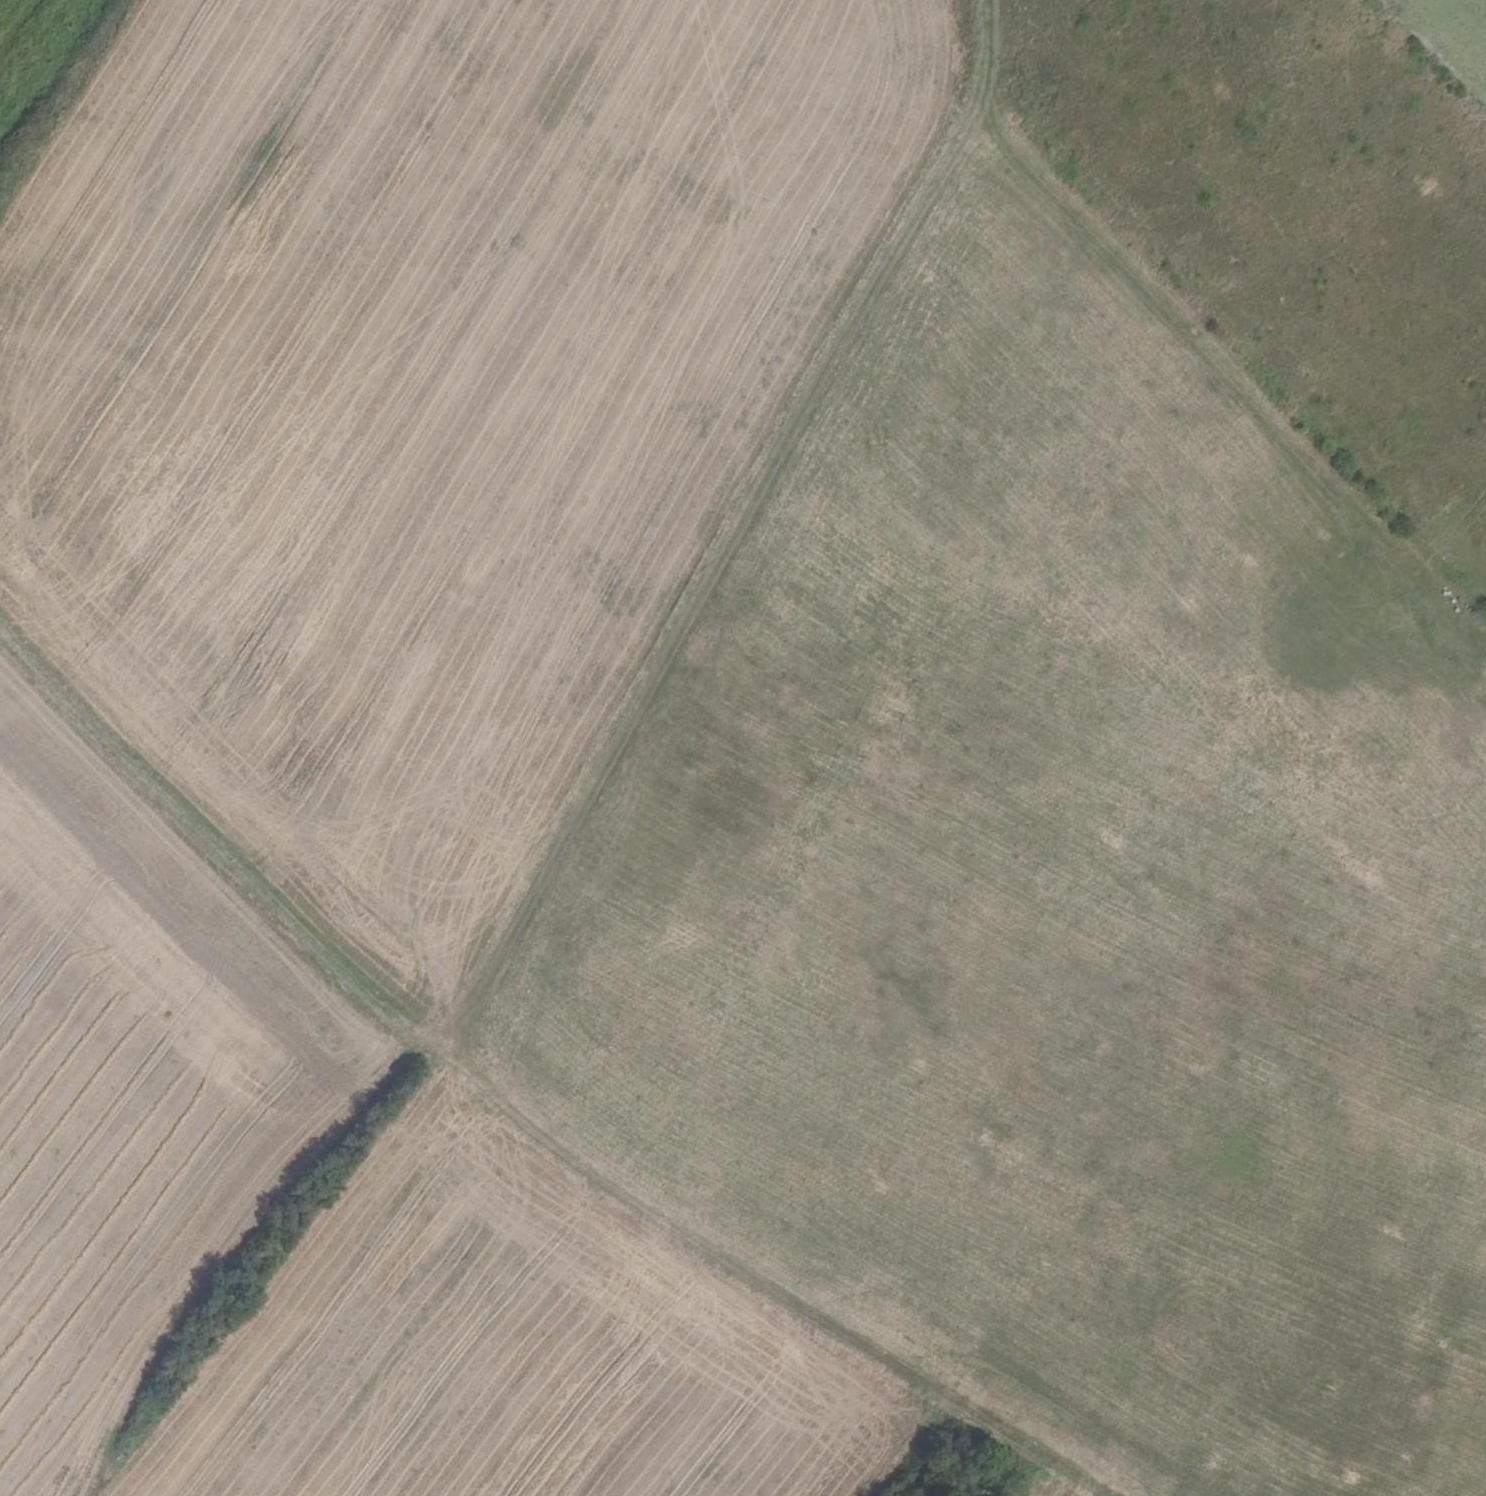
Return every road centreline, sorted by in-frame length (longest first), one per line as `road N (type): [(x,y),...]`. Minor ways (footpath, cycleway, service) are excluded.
road 1 (track): [(0,612),(430,1056),(637,1213),(1094,1495)]
road 2 (track): [(128,0),(0,192)]

